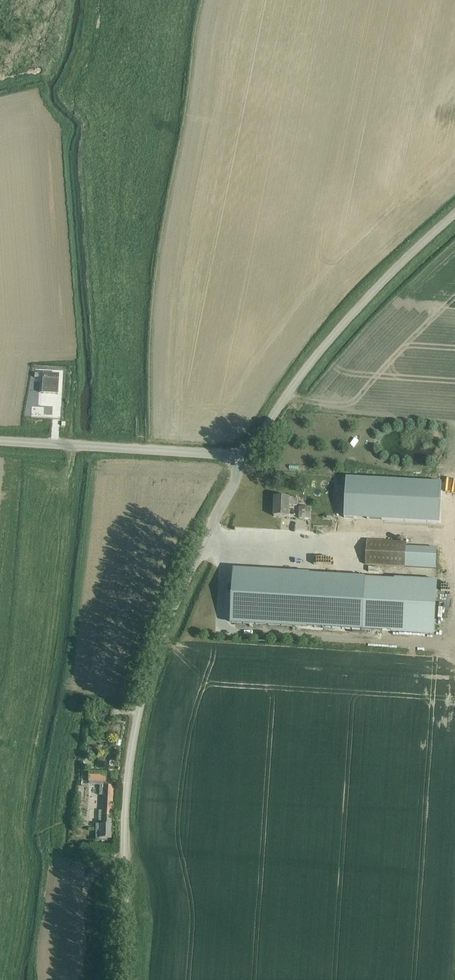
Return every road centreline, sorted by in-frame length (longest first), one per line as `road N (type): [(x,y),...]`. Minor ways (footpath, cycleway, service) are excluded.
road 1 (unclassified): [(123,979),(123,825),(133,732),(156,653),(244,460)]
road 2 (unclassified): [(244,460),(332,338),(454,213)]
road 3 (unclassified): [(0,440),(244,460)]

